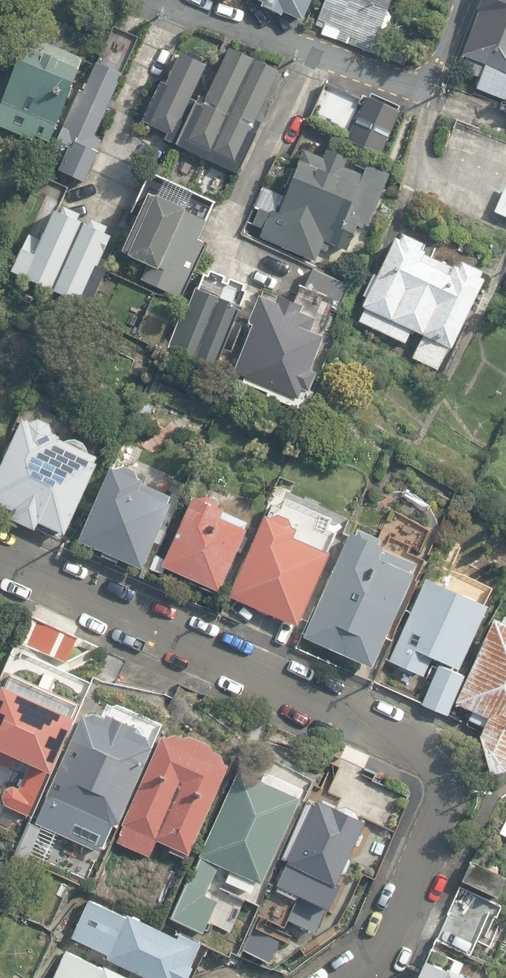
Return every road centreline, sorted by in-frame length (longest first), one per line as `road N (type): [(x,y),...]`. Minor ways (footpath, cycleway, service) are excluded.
road 1 (residential): [(0,558),(355,716),(443,771),(445,806),(431,848),(395,927),(351,977)]
road 2 (residential): [(164,0),(410,90),(438,74),(469,0)]

